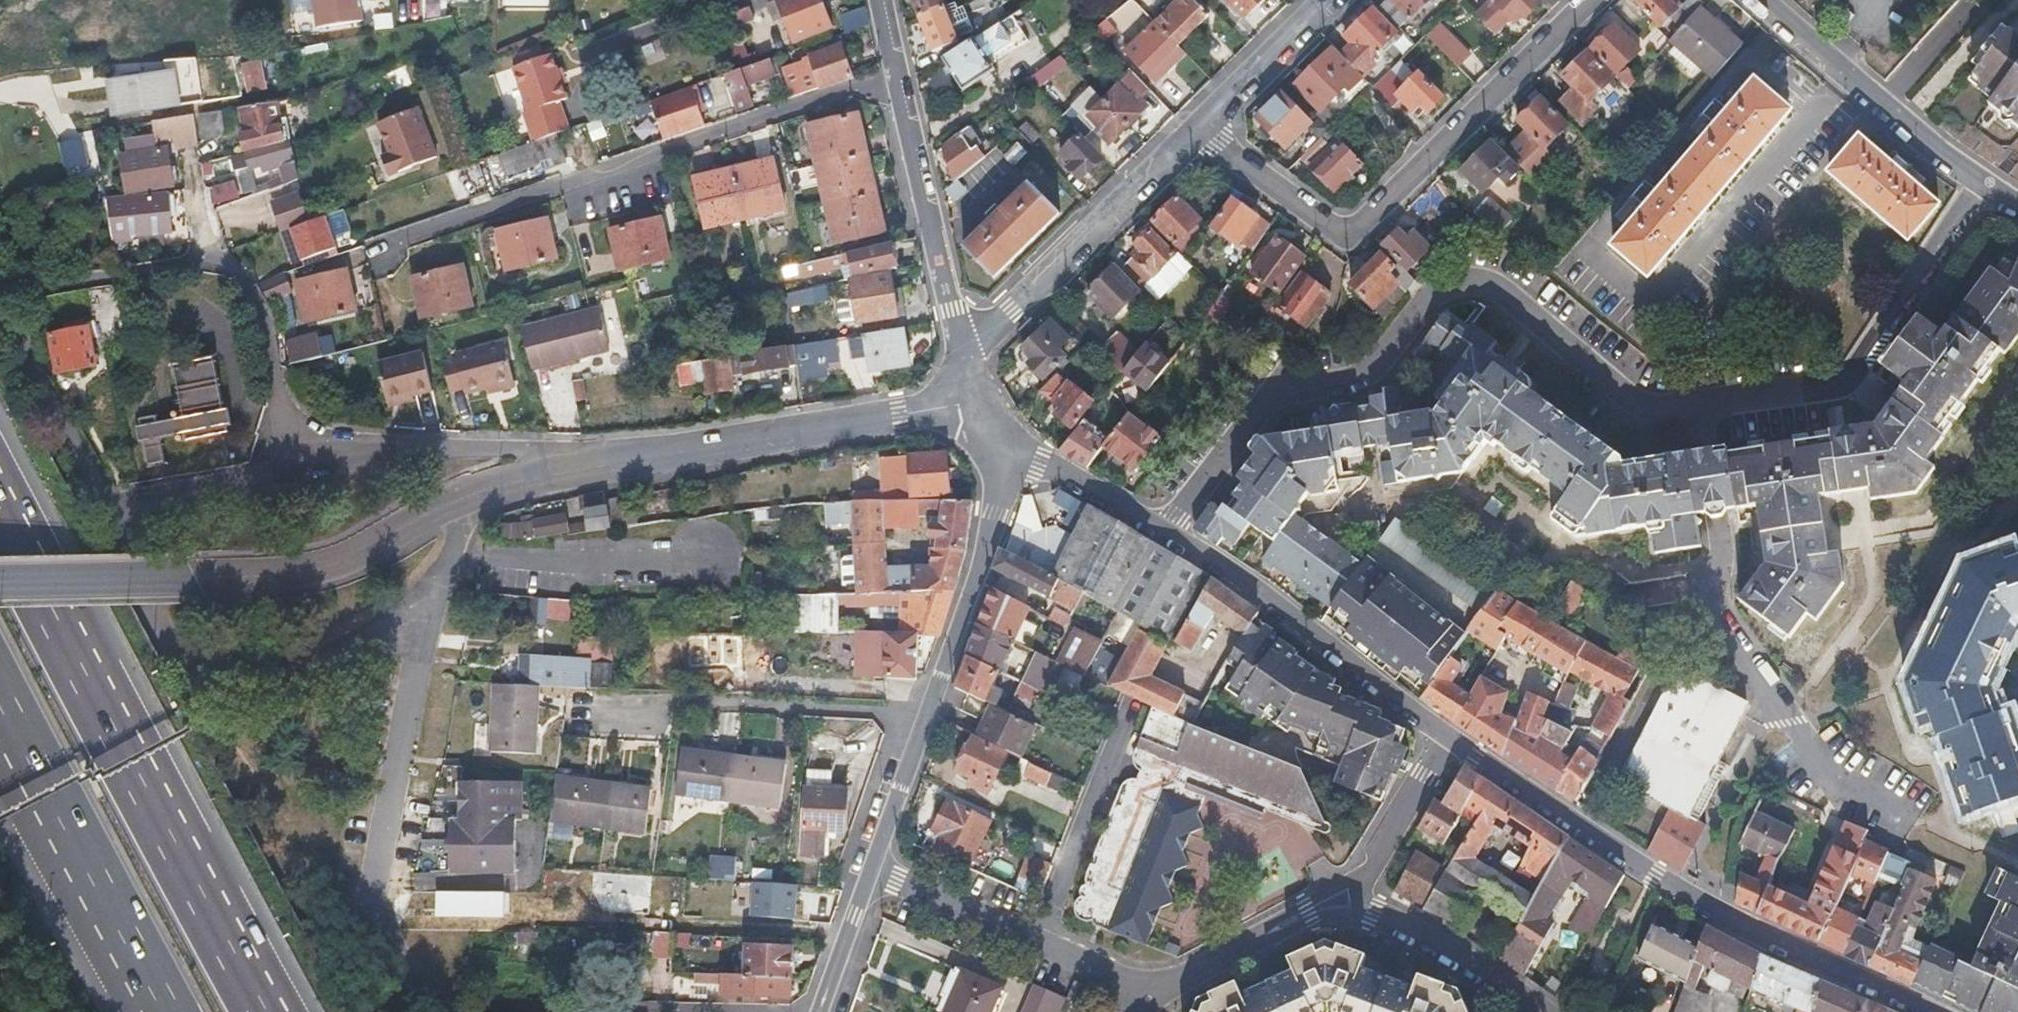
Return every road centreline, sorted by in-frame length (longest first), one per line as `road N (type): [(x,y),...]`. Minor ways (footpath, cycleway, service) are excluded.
road 1 (motorway): [(271,1011),(0,506)]
road 2 (residential): [(1931,1011),(1681,889),(1449,740)]
road 3 (residential): [(1193,126),(1335,233),(1360,229),(1587,0)]
road 4 (residential): [(98,509),(294,464),(610,456)]
road 5 (residential): [(1700,406),(1718,508),(1713,612),(1832,776),(1920,820)]
road 6 (residential): [(98,509),(186,674),(269,683),(435,613)]
road 7 (residential): [(435,613),(360,932),(451,1011)]
road 8 (residential): [(1003,448),(990,514),(867,872)]
road 9 (residential): [(1700,406),(1645,411),(1500,289),(1456,284),(1425,302),(1376,353),(1346,362)]
road 10 (residential): [(1980,187),(1852,384),(1700,406)]
road 11 (residential): [(958,362),(884,0)]
road 12 (residential): [(610,456),(971,403)]
road 13 (residential): [(1449,740),(1251,589),(1162,532)]
road 14 (motorway): [(0,717),(160,1011)]
road 15 (residential): [(1193,126),(958,362)]
road 16 (residential): [(1346,362),(1363,485),(1513,570)]
road 17 (residential): [(193,580),(282,577),(362,555),(463,495)]
road 18 (residential): [(1980,187),(1763,0)]
road 19 (residential): [(1346,362),(1277,397),(1162,532)]
road 20 (residential): [(1035,952),(1133,719)]
road 21 (residential): [(1147,1007),(1348,901)]
road 22 (residential): [(1348,901),(1534,1011)]
road 23 (residential): [(0,322),(98,509)]
road 24 (unclassified): [(193,580),(0,584)]
road 25 (residential): [(1449,740),(1348,901)]
road 26 (residential): [(867,872),(1035,952)]
road 27 (residential): [(1324,0),(1193,126)]
road 28 (residential): [(1162,532),(1003,448)]
road 29 (residential): [(463,495),(610,456)]
road 30 (residential): [(867,872),(820,1011)]
road 31 (residential): [(1035,952),(1147,1007)]
road 32 (residential): [(463,495),(435,613)]

